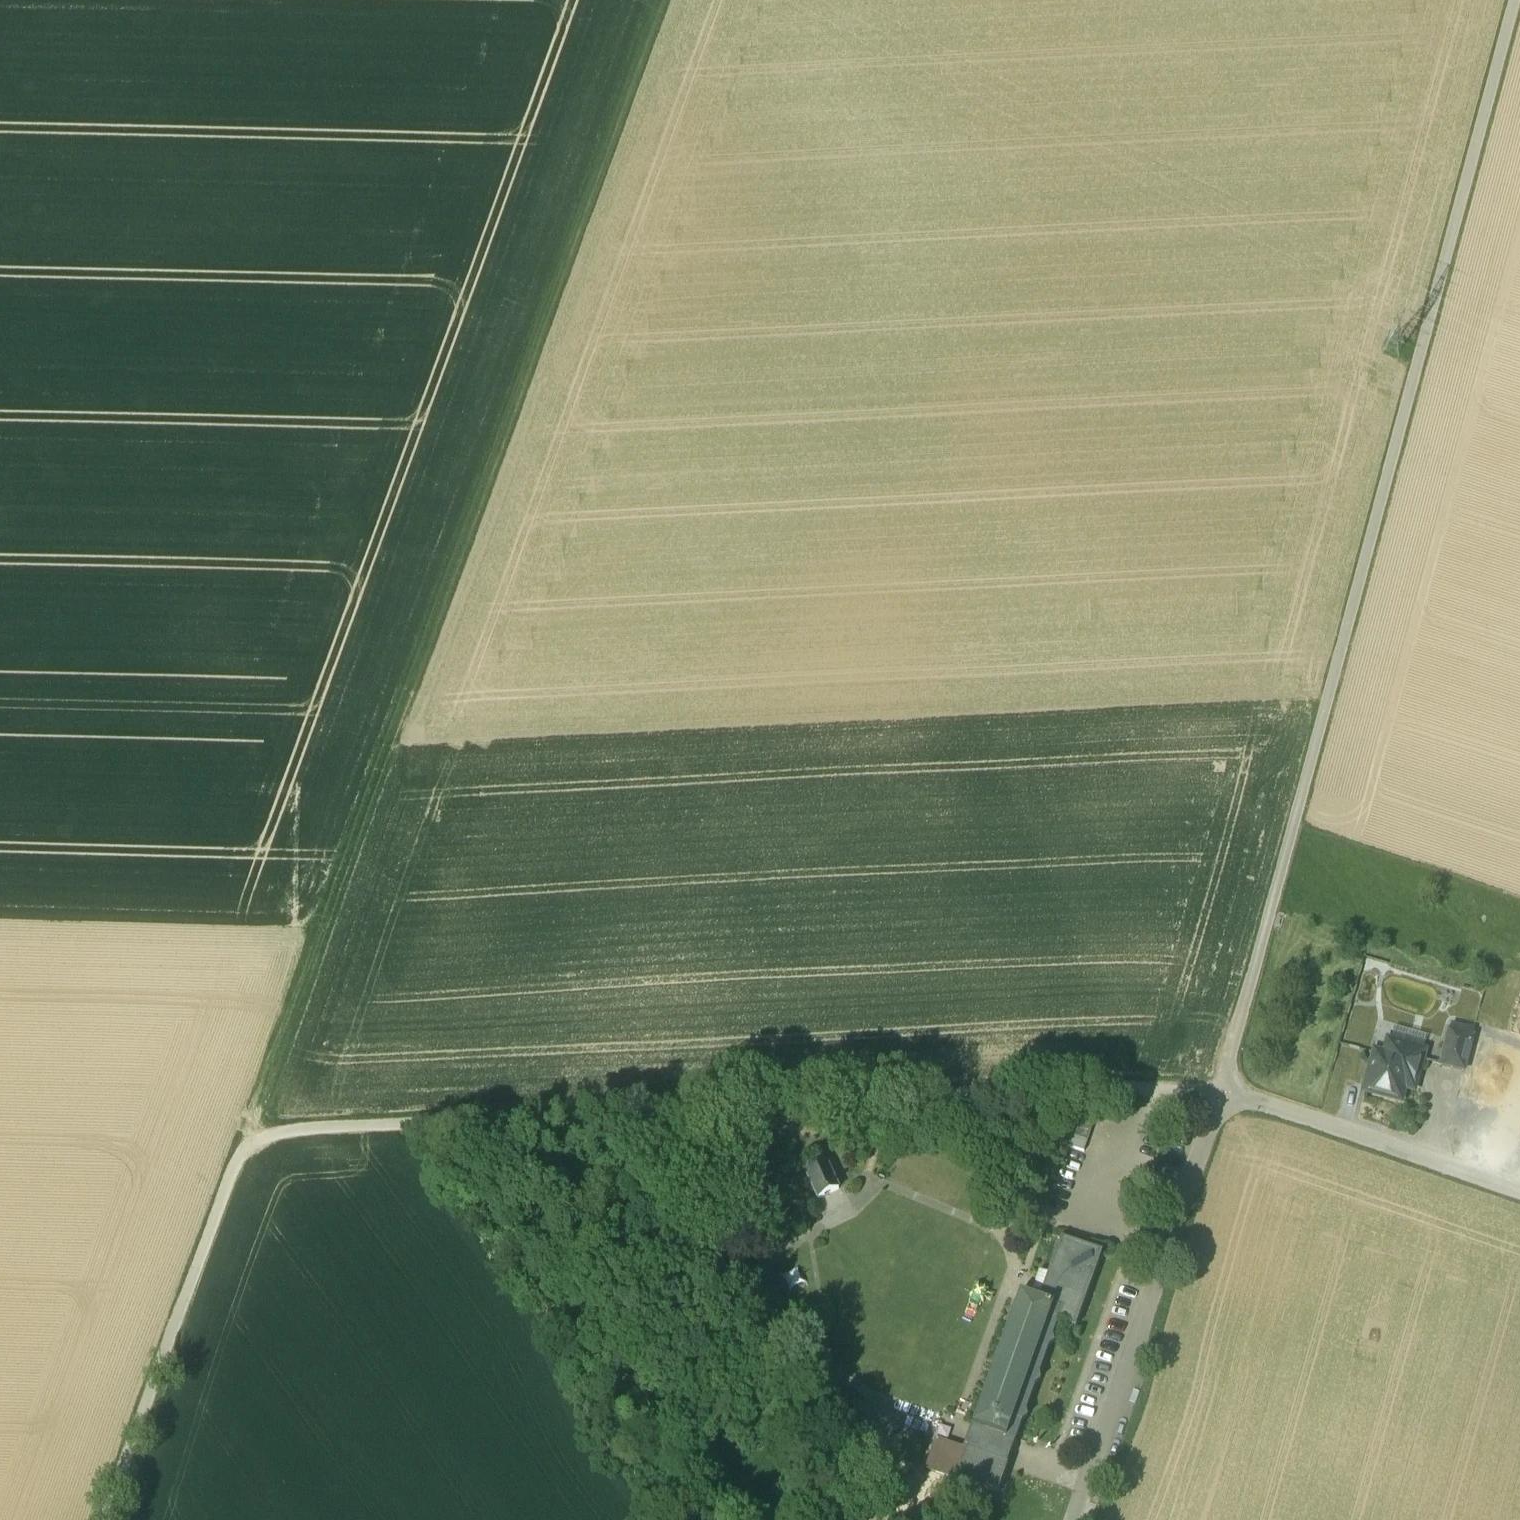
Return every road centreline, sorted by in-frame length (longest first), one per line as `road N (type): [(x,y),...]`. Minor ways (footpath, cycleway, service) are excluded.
road 1 (track): [(103,1519),(246,1142),(279,1131),(759,1107),(1223,1094),(1515,0)]
road 2 (track): [(246,1142),(659,0)]
road 3 (residential): [(1519,1192),(1223,1094),(1075,1519)]

